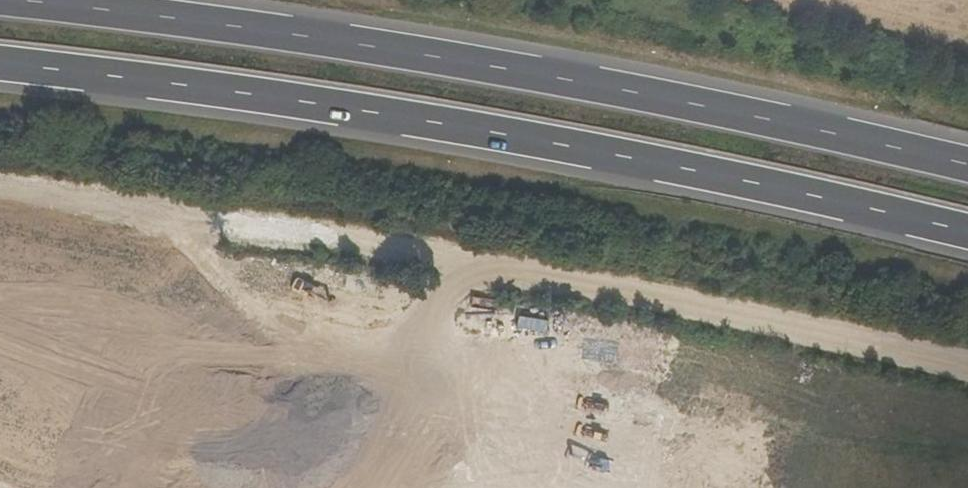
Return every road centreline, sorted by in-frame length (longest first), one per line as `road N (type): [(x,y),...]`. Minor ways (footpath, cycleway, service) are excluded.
road 1 (trunk): [(0,64),(381,111),(967,232)]
road 2 (trunk): [(967,166),(379,50),(0,1)]
road 3 (track): [(0,211),(967,372)]

